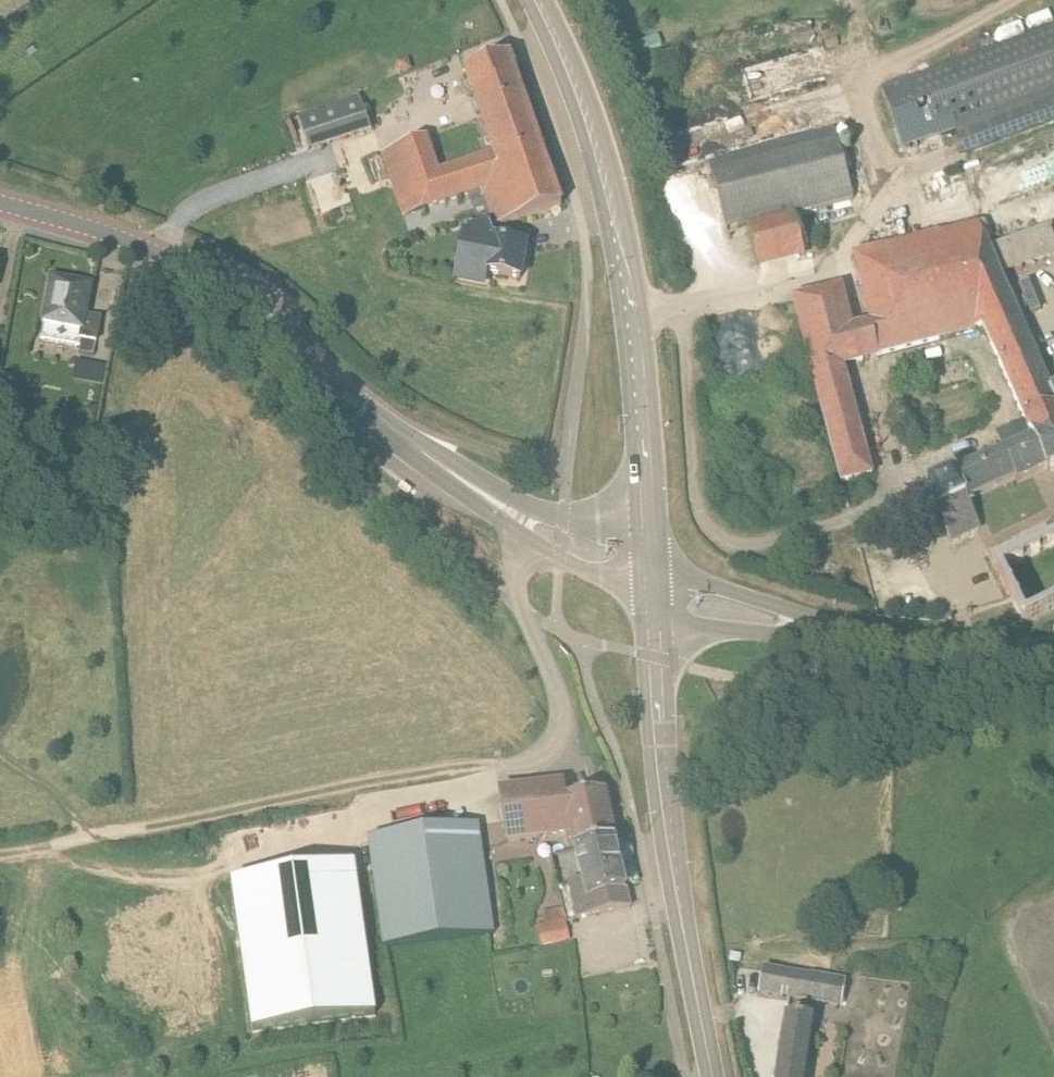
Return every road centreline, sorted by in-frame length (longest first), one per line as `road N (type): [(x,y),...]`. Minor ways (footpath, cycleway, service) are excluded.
road 1 (track): [(678,305),(701,512),(713,537),(747,542),(866,513),(904,498),(909,470),(1006,432),(976,346),(861,372),(891,466)]
road 2 (secondary): [(521,519),(419,451),(200,276),(112,234),(0,201)]
road 3 (secondary): [(651,553),(621,242),(589,118),(538,0)]
road 4 (secondary): [(709,1076),(663,786),(654,602)]
road 5 (tertiary): [(814,627),(988,652),(1053,647)]
road 6 (track): [(48,845),(69,861),(137,876),(234,870)]
road 7 (tertiary): [(814,627),(787,606),(651,553)]
road 8 (tertiary): [(654,602),(767,635),(814,627)]
road 9 (secondary): [(521,519),(560,556),(654,602)]
road 10 (track): [(0,852),(146,827)]
road 11 (secondary): [(651,553),(564,515),(521,519)]

